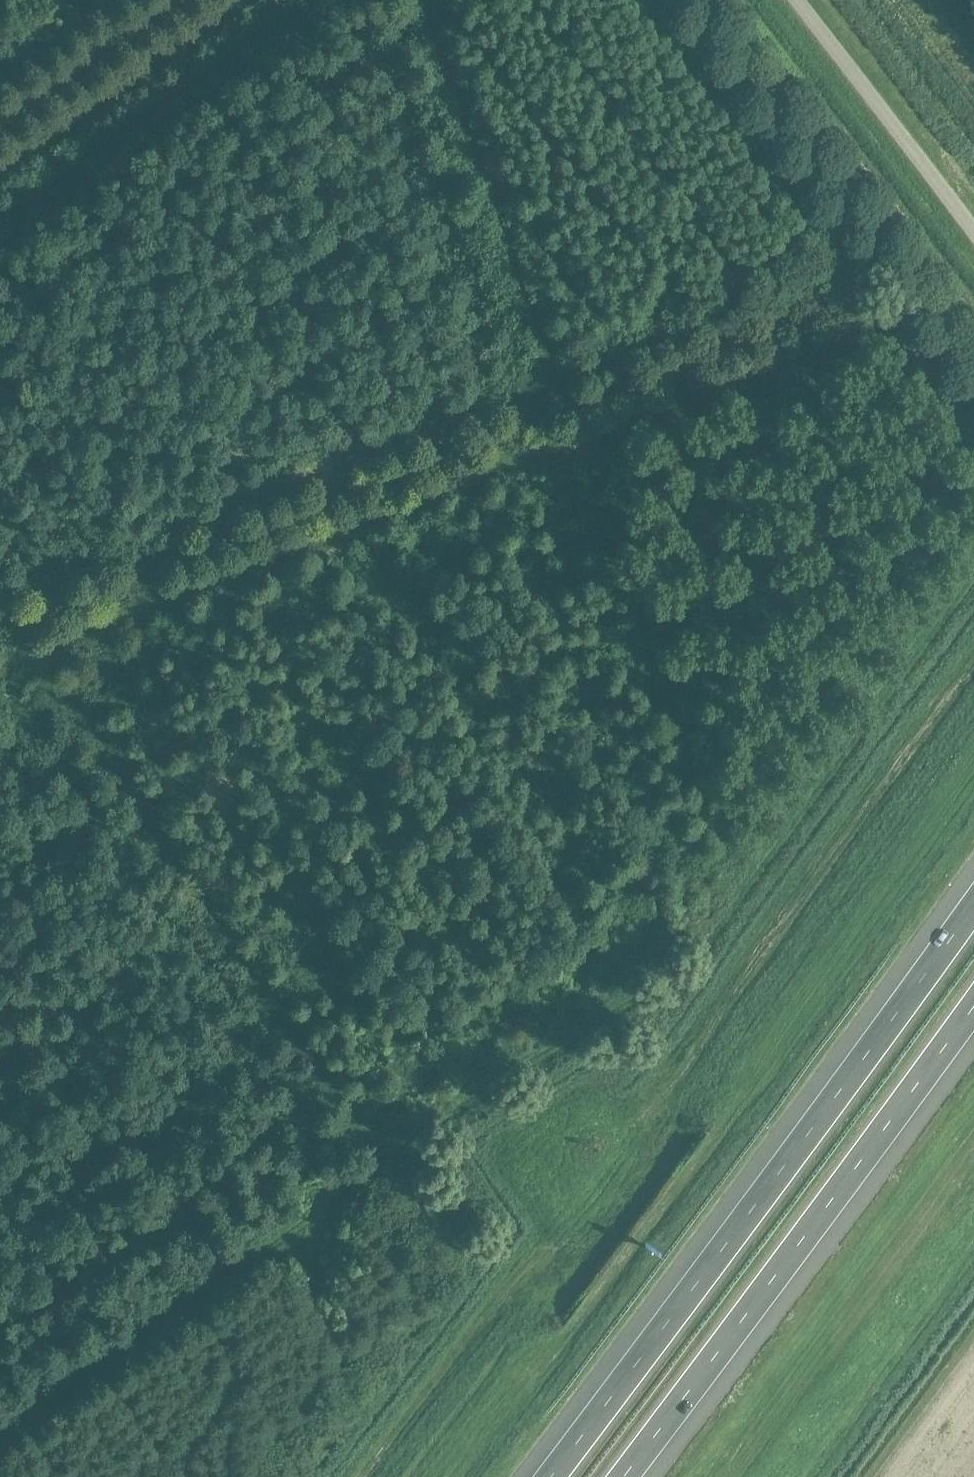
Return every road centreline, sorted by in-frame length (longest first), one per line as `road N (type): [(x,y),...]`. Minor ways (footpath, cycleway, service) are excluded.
road 1 (motorway): [(973,894),(543,1476)]
road 2 (motorway): [(624,1476),(973,1004)]
road 3 (tertiary): [(973,235),(794,0)]

